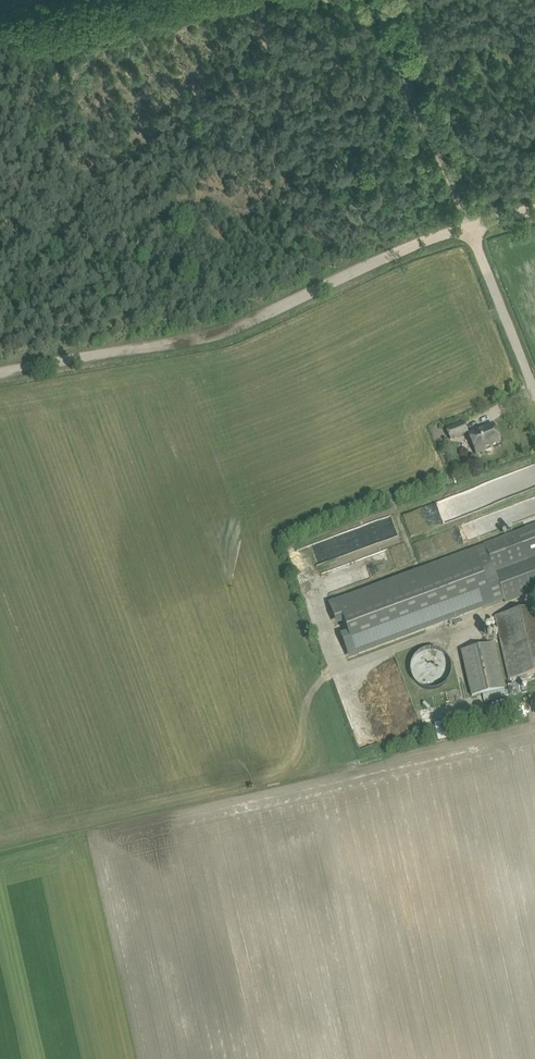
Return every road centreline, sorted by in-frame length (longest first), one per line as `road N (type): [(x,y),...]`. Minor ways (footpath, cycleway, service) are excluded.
road 1 (track): [(0,373),(224,341),(398,254),(534,210)]
road 2 (track): [(467,228),(379,0)]

